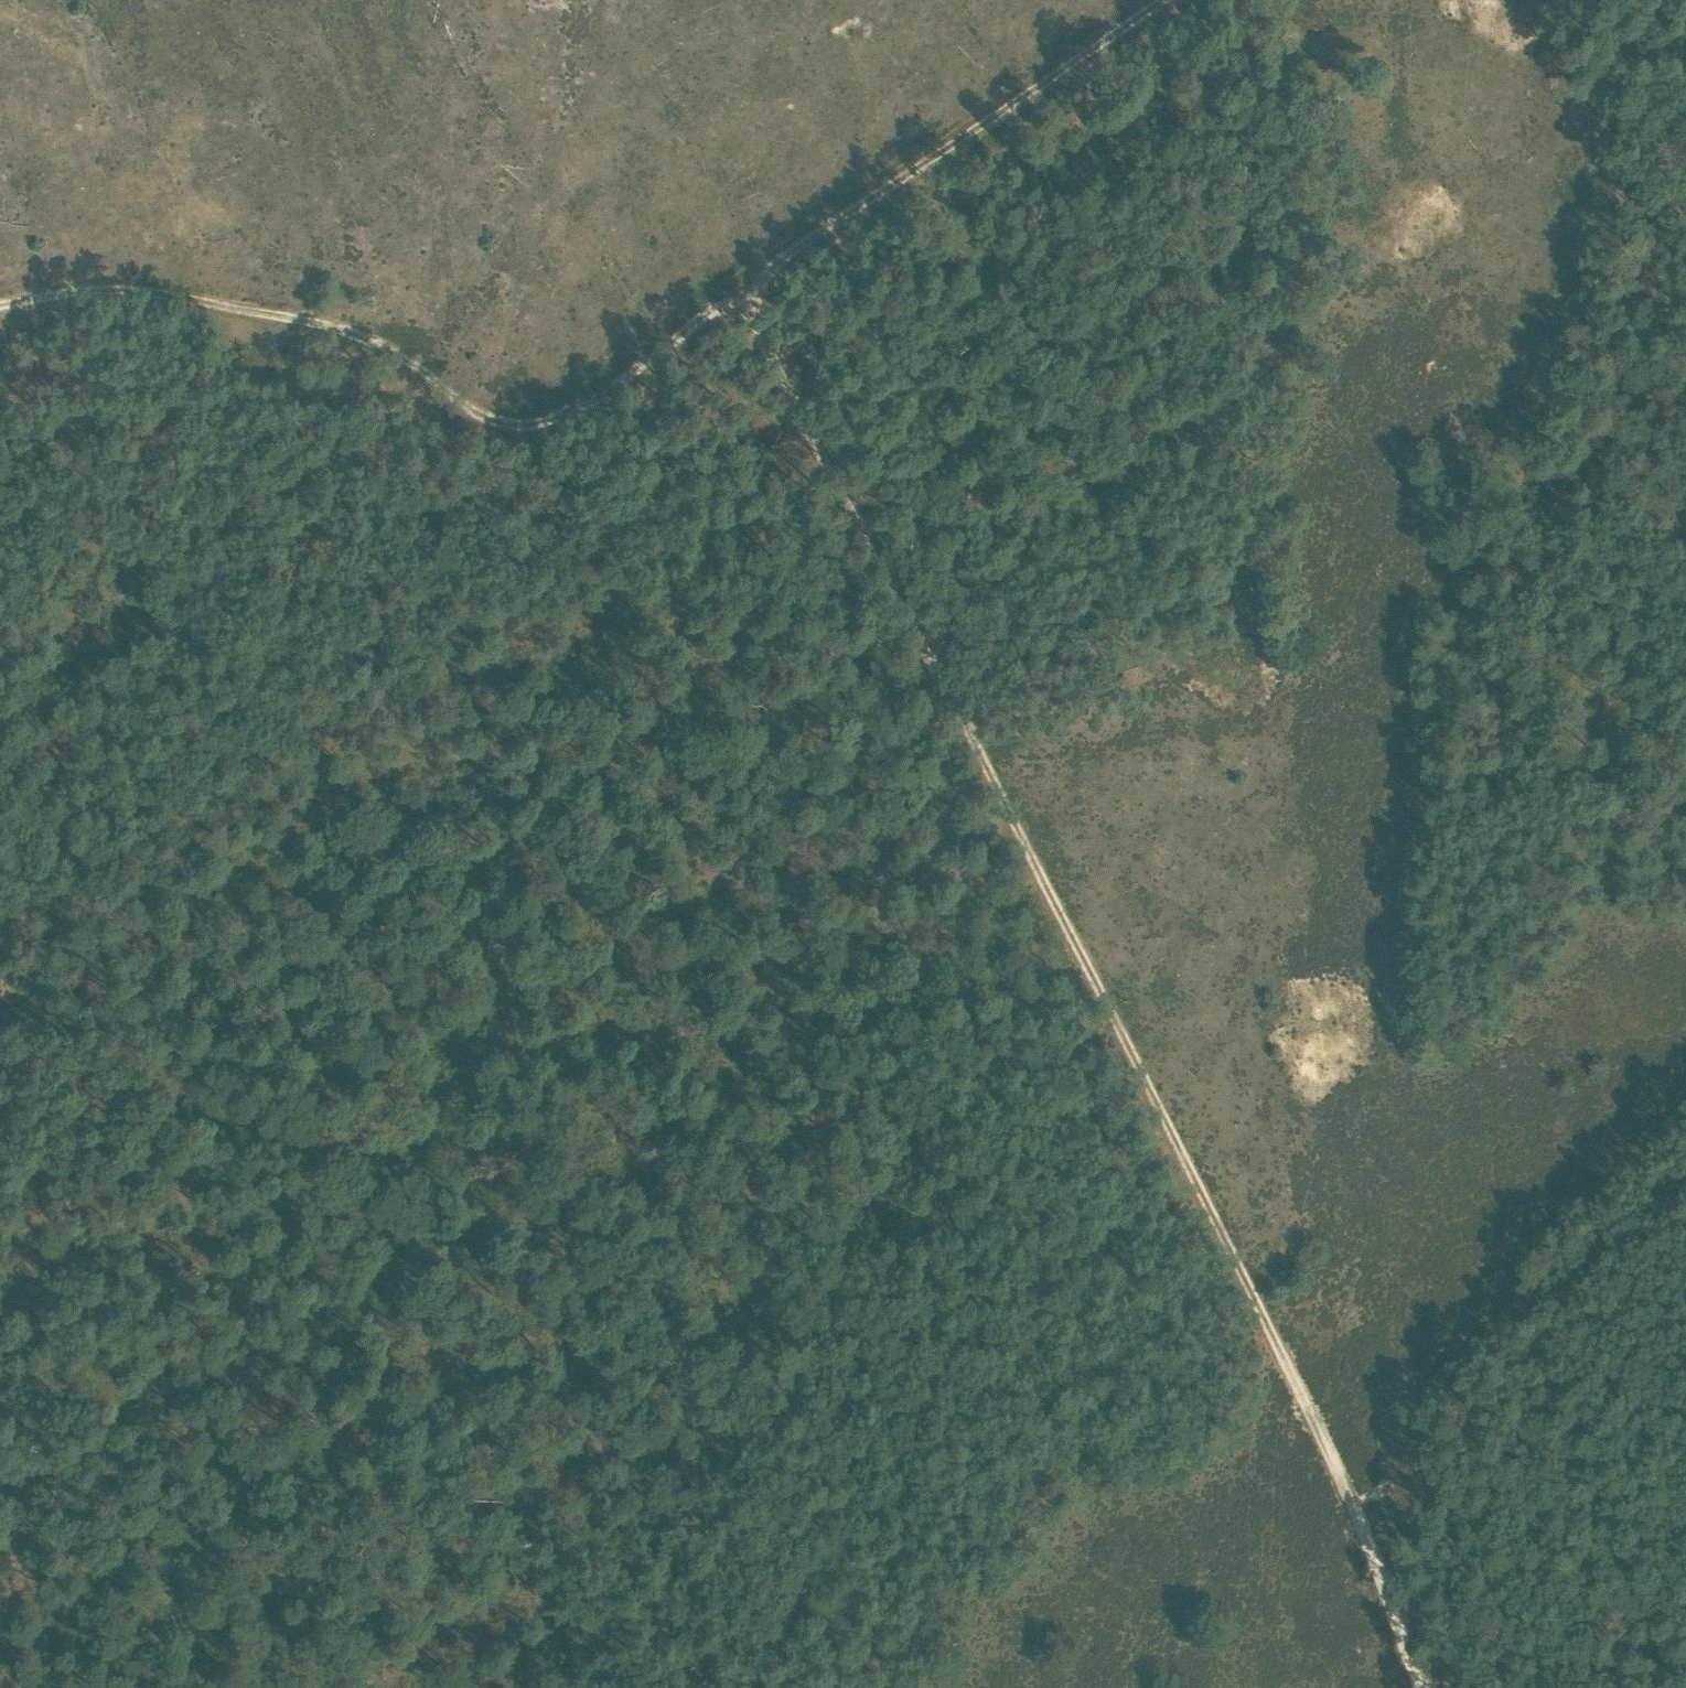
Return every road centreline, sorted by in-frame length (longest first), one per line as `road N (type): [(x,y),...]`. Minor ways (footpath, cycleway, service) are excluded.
road 1 (track): [(1423,1687),(1307,1397),(925,641),(855,482),(744,299)]
road 2 (track): [(744,299),(579,415),(513,436),(364,329),(132,285),(84,282),(0,307)]
road 3 (track): [(1166,0),(744,299)]

